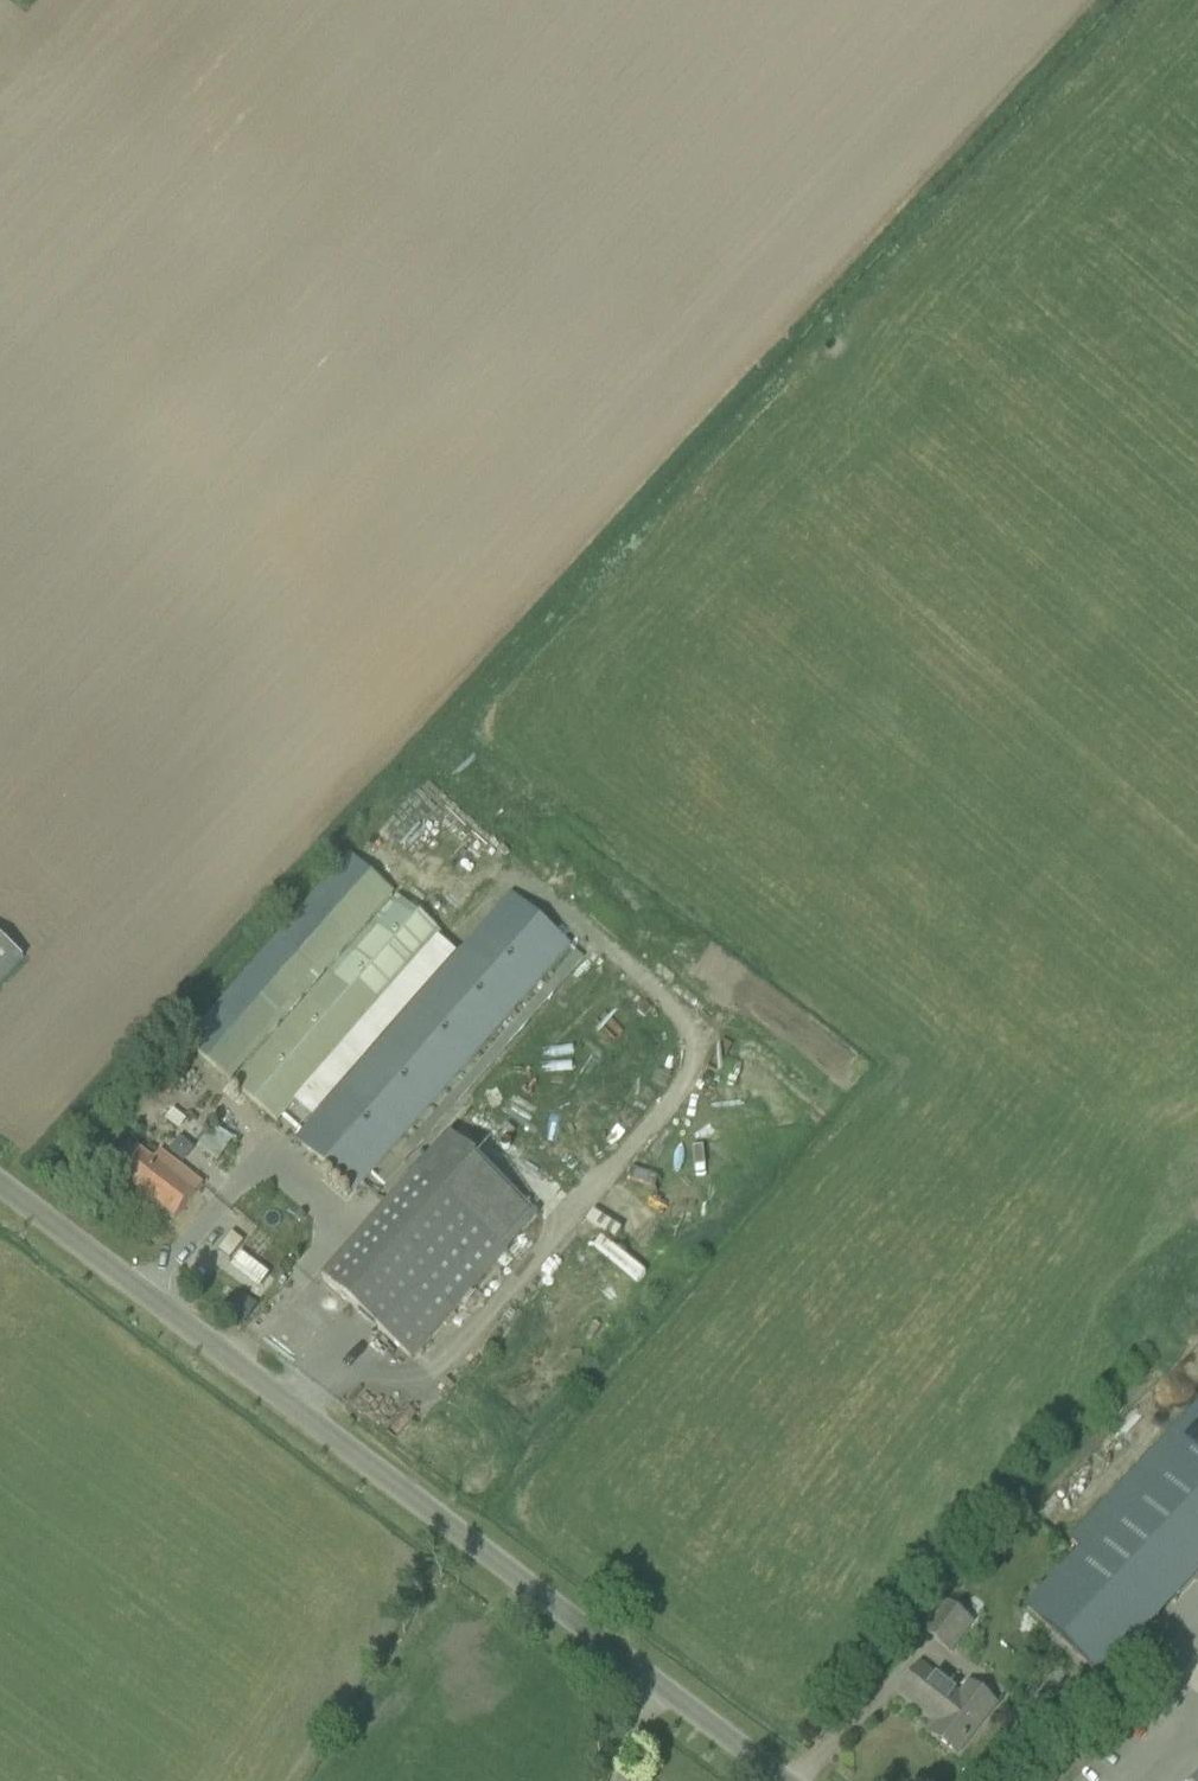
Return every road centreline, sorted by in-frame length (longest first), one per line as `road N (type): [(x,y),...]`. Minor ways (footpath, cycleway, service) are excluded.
road 1 (unclassified): [(785,1780),(0,1179)]

